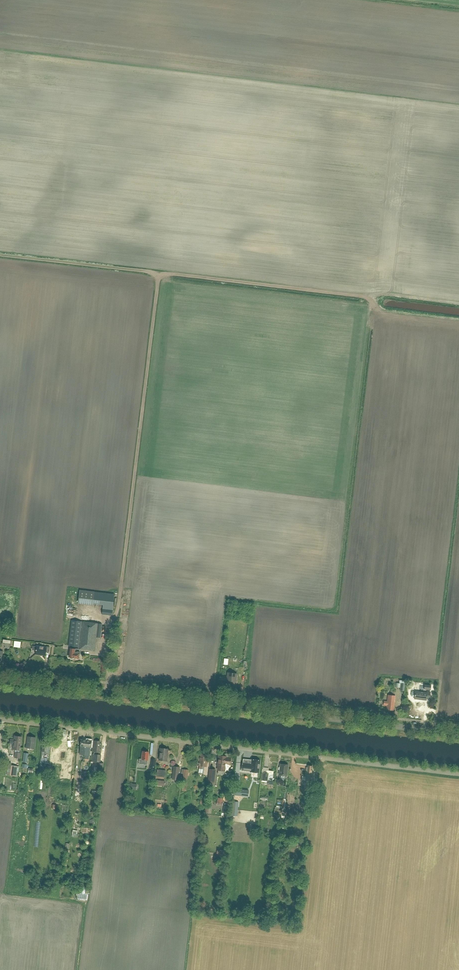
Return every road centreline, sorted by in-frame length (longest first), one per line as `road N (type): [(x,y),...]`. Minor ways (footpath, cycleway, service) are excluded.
road 1 (unclassified): [(458,774),(0,719)]
road 2 (tertiary): [(458,734),(0,679)]
road 3 (track): [(0,255),(363,298)]
road 4 (track): [(157,274),(119,602),(107,628)]

